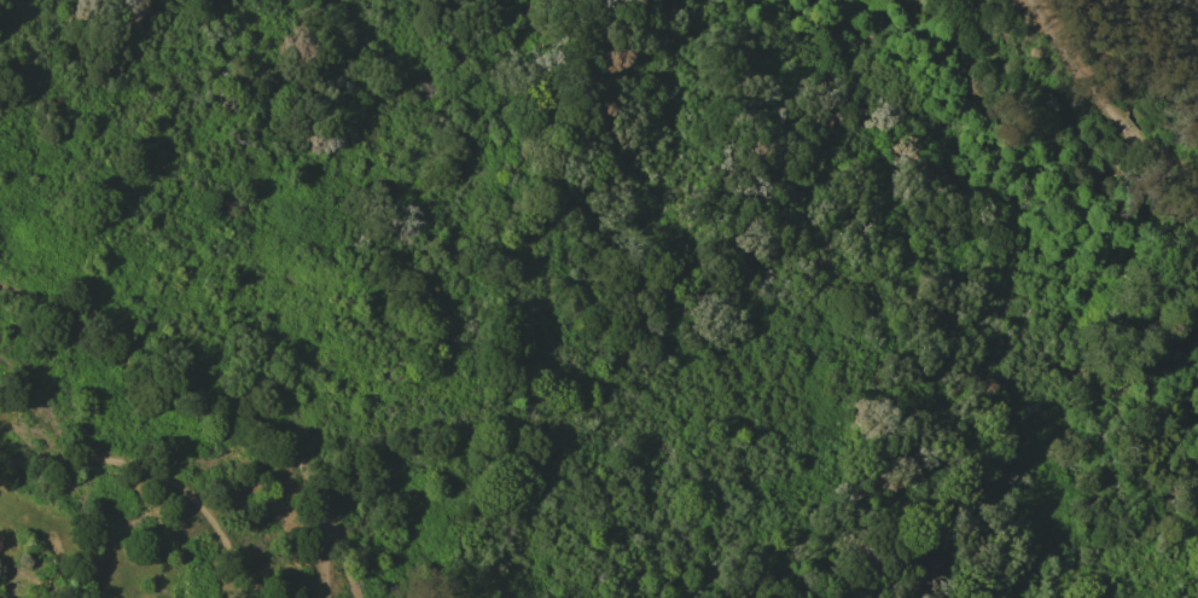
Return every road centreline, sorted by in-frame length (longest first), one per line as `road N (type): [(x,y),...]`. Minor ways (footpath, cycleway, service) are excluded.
road 1 (track): [(0,283),(287,453),(333,540),(328,597)]

